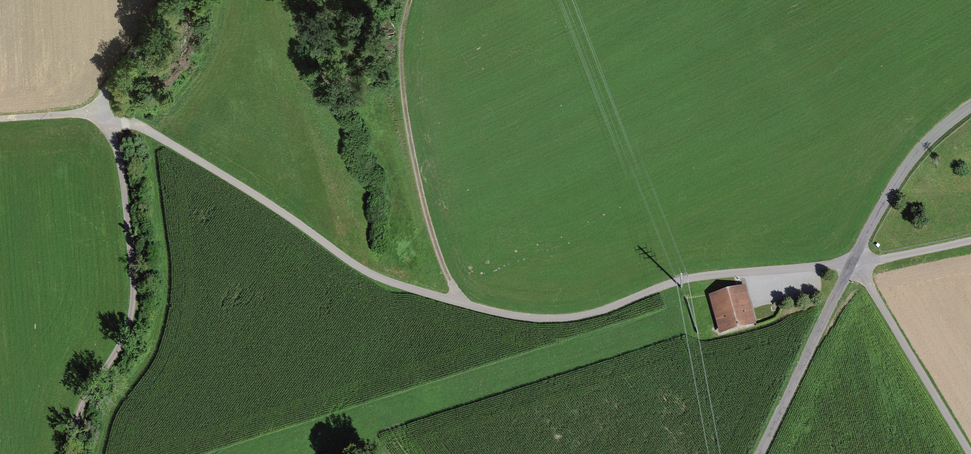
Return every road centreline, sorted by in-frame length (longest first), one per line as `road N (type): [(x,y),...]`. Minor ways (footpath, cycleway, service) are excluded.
road 1 (unclassified): [(765,453),(896,182),(970,107)]
road 2 (track): [(459,306),(563,324),(691,278),(853,265)]
road 3 (track): [(110,123),(139,126),(181,149),(357,265),(459,306)]
road 4 (track): [(67,453),(77,410),(126,328),(132,299),(121,166),(110,123)]
road 5 (track): [(459,306),(421,203),(399,85)]
road 6 (track): [(163,0),(109,85),(110,123)]
road 7 (track): [(970,241),(853,265)]

